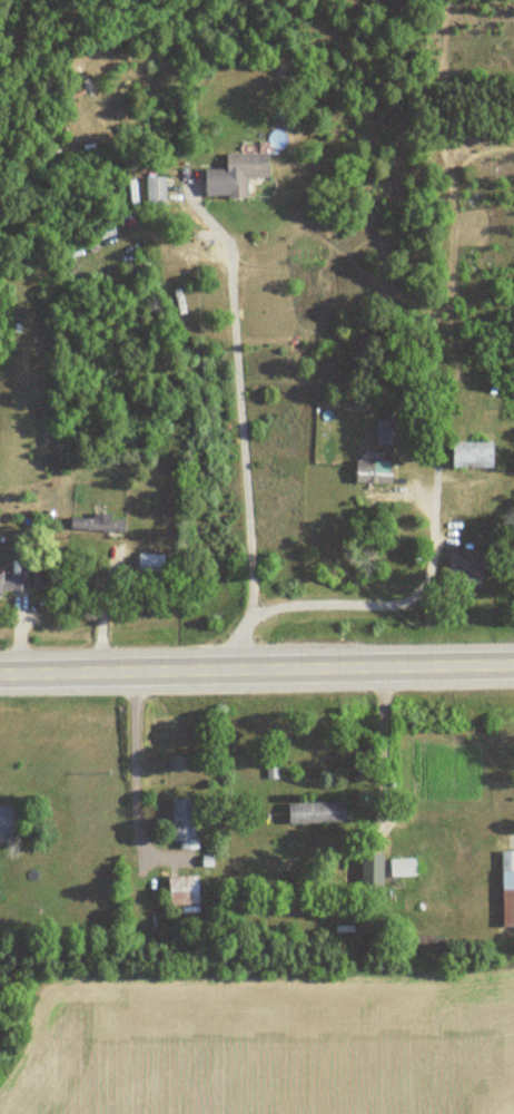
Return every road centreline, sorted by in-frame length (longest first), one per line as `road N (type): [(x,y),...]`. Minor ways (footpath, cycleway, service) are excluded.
road 1 (secondary): [(0,672),(513,663)]

